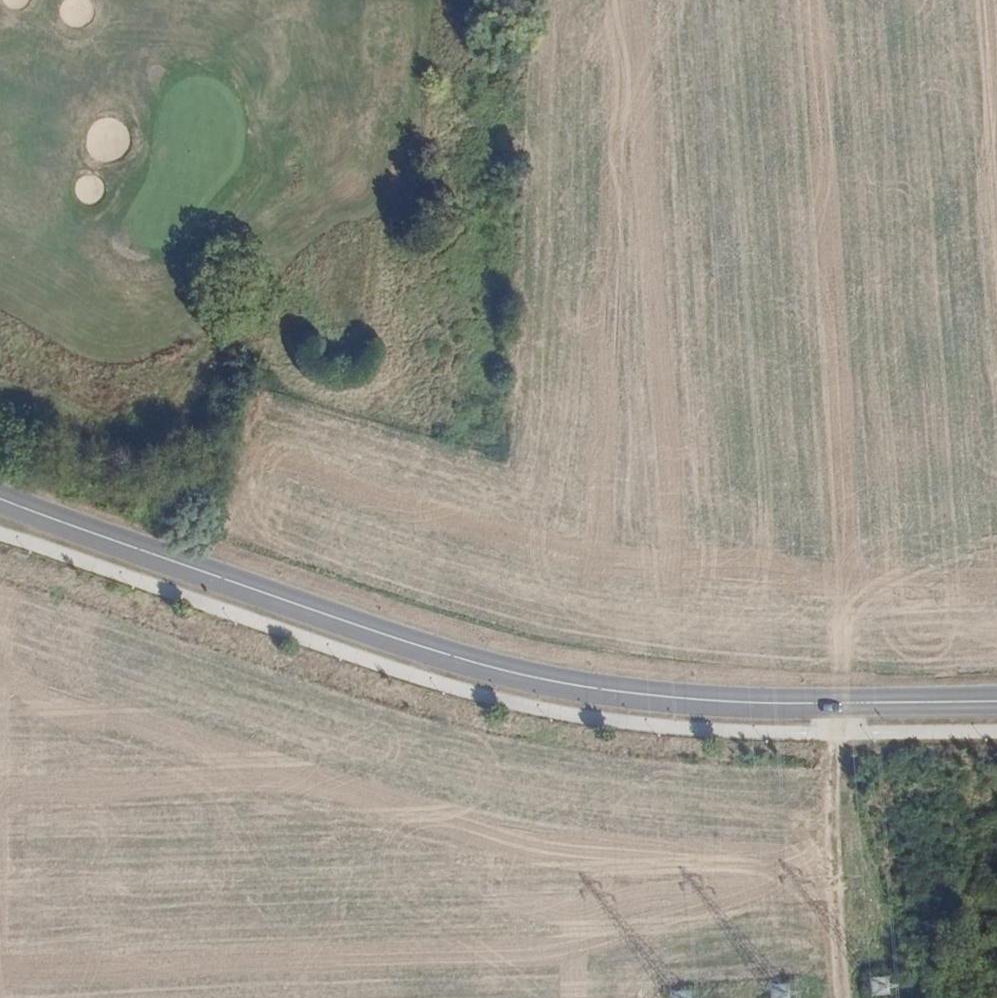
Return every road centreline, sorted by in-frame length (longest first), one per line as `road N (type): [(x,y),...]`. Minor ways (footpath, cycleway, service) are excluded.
road 1 (tertiary): [(996,702),(747,703),(562,683),(395,639),(0,499)]
road 2 (track): [(838,704),(833,806),(844,997)]

